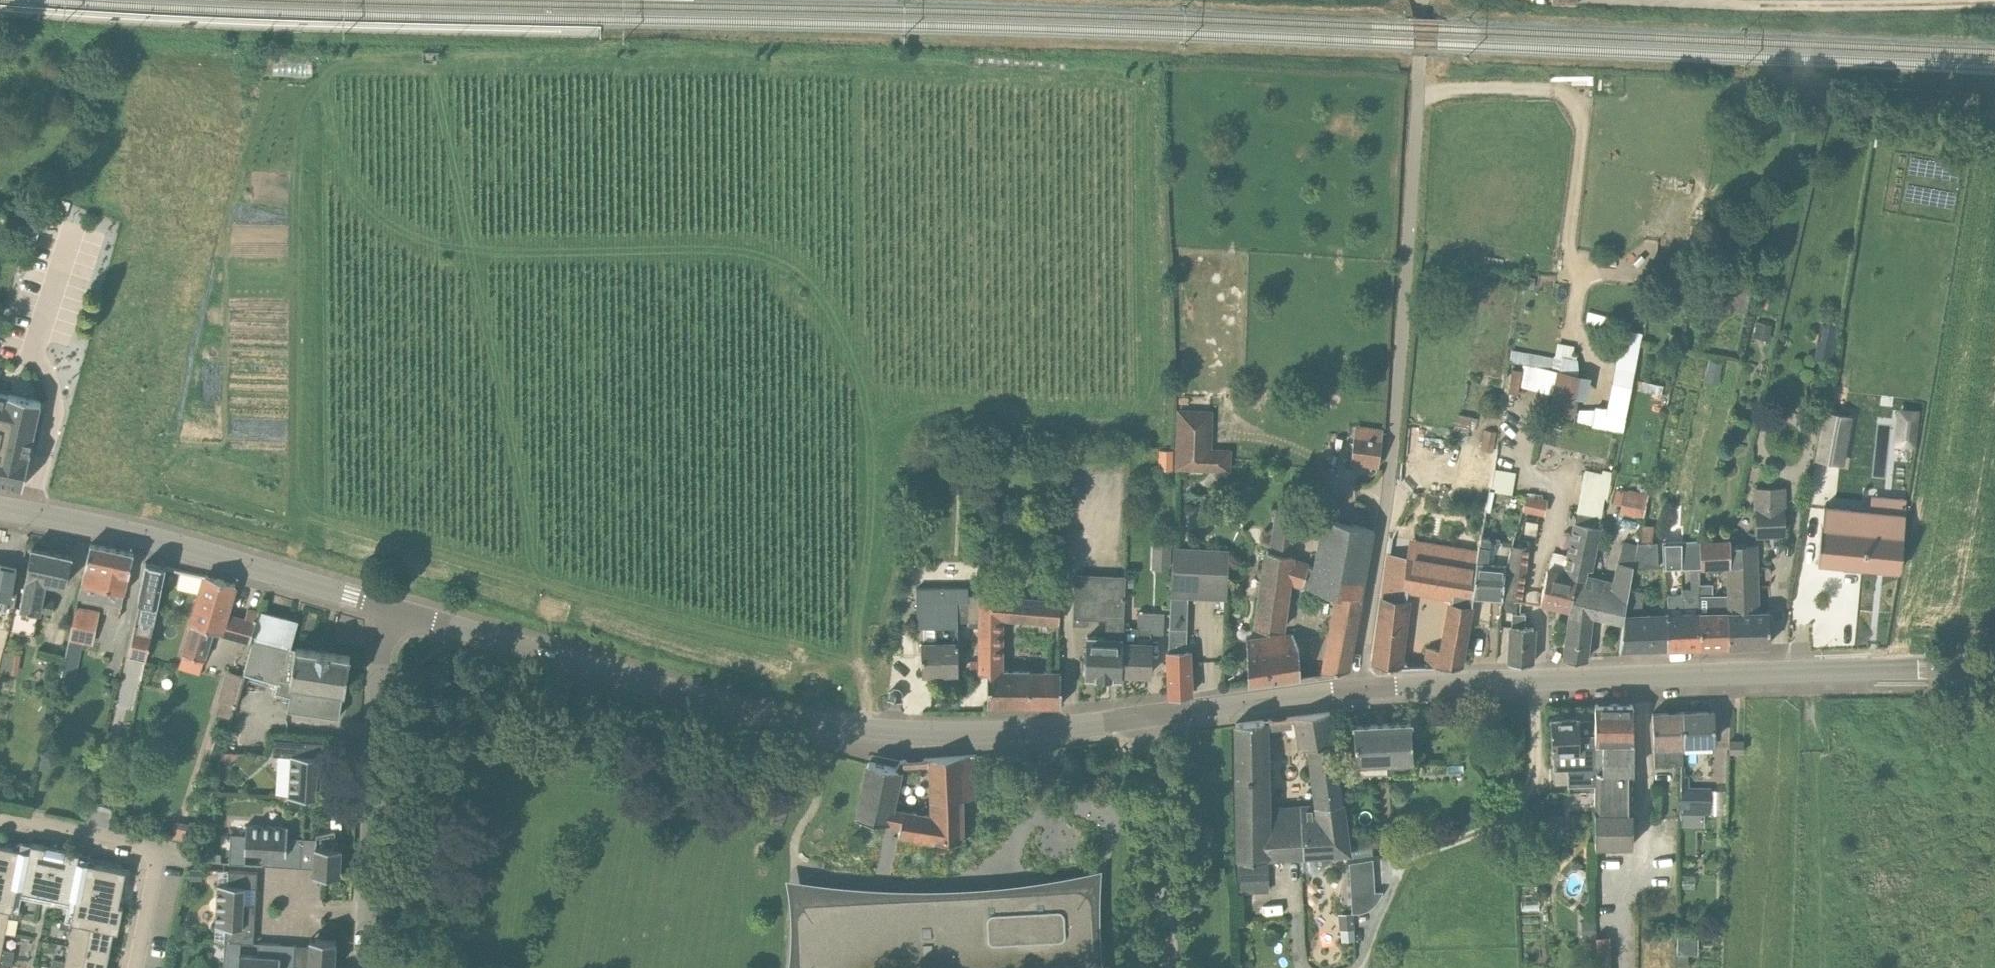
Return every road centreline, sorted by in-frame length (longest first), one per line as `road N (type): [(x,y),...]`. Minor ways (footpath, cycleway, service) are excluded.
road 1 (tertiary): [(1154,717),(953,734),(820,725),(396,610)]
road 2 (unclassified): [(1359,689),(1394,433),(1425,0)]
road 3 (tertiary): [(1359,689),(1948,669)]
road 4 (tertiary): [(396,610),(183,546),(0,507)]
road 5 (track): [(1632,0),(1994,4)]
road 6 (residential): [(361,908),(380,660),(396,610)]
road 7 (residential): [(0,816),(143,844),(155,853),(136,967)]
road 8 (unclassified): [(1154,717),(1171,967)]
road 9 (tertiary): [(1359,689),(1154,717)]

